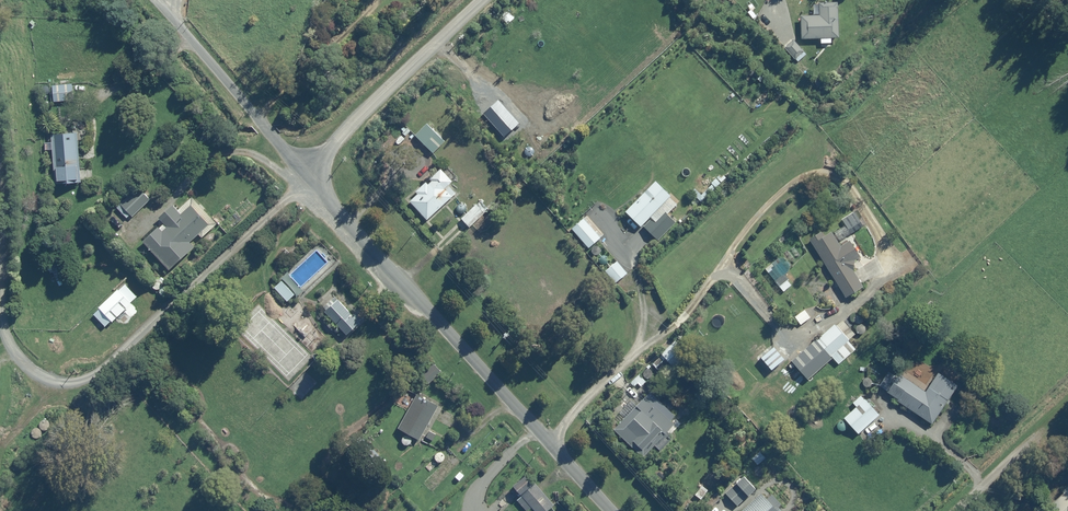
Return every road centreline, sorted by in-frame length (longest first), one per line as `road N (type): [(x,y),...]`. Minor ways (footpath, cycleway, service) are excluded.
road 1 (unclassified): [(301,171),(550,445)]
road 2 (residential): [(301,171),(485,0)]
road 3 (unclassified): [(159,0),(301,171)]
road 4 (residential): [(550,445),(585,400),(684,317)]
road 5 (residential): [(958,510),(1067,409)]

